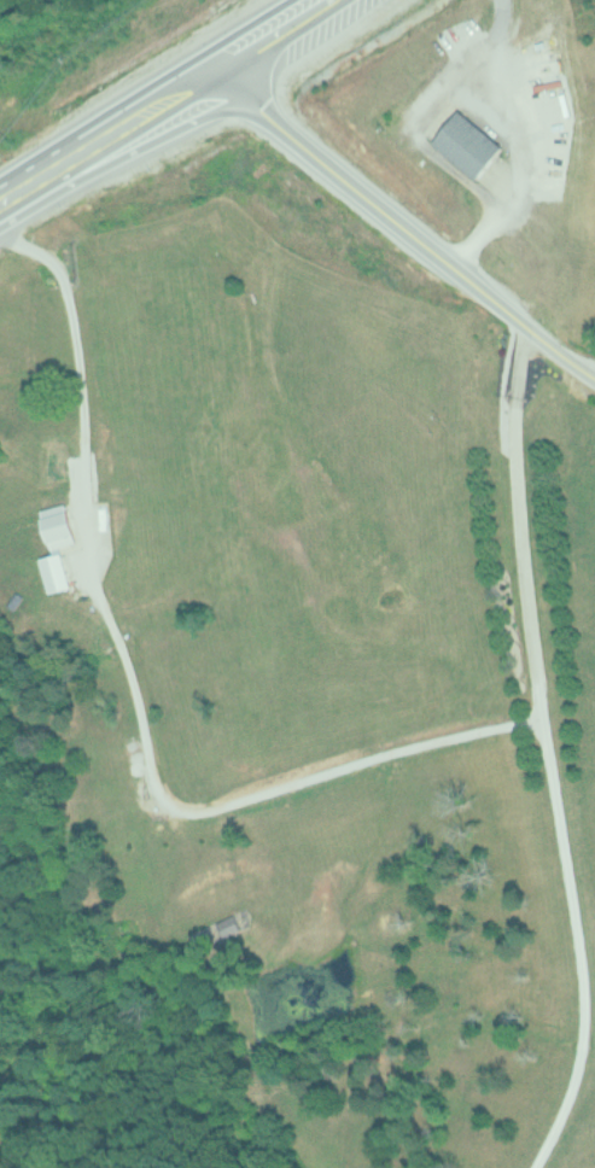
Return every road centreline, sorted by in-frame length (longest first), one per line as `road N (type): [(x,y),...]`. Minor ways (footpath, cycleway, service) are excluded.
road 1 (residential): [(14,174),(52,185),(197,127),(261,124),(594,378)]
road 2 (trunk): [(298,0),(0,183)]

